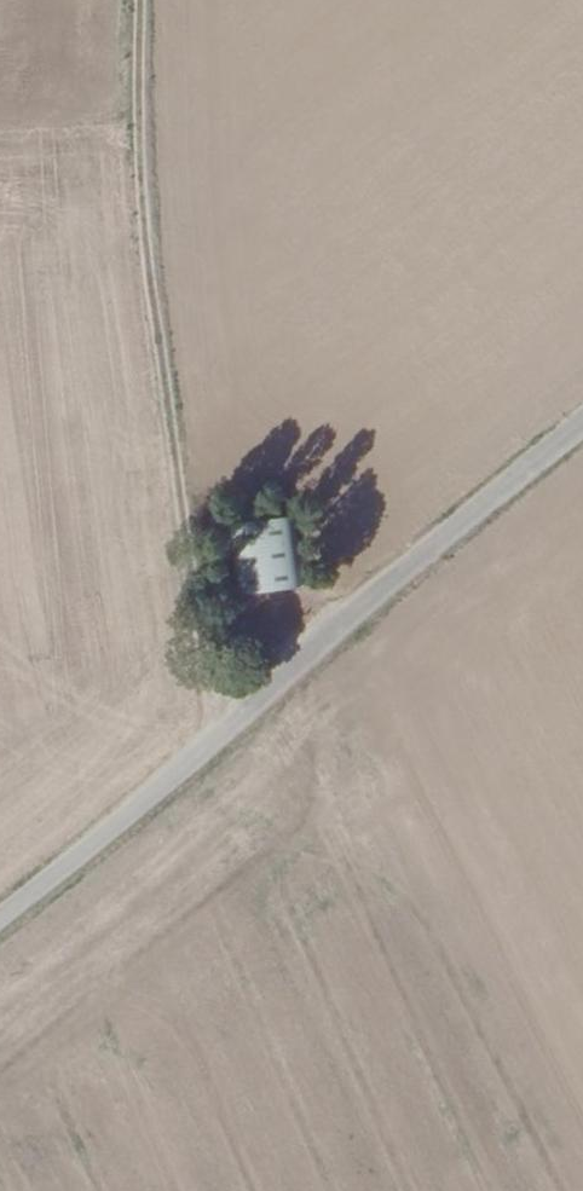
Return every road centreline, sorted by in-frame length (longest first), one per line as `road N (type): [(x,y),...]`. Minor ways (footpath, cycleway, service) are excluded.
road 1 (unclassified): [(0,907),(226,739),(582,424)]
road 2 (track): [(226,739),(146,223),(144,0)]

